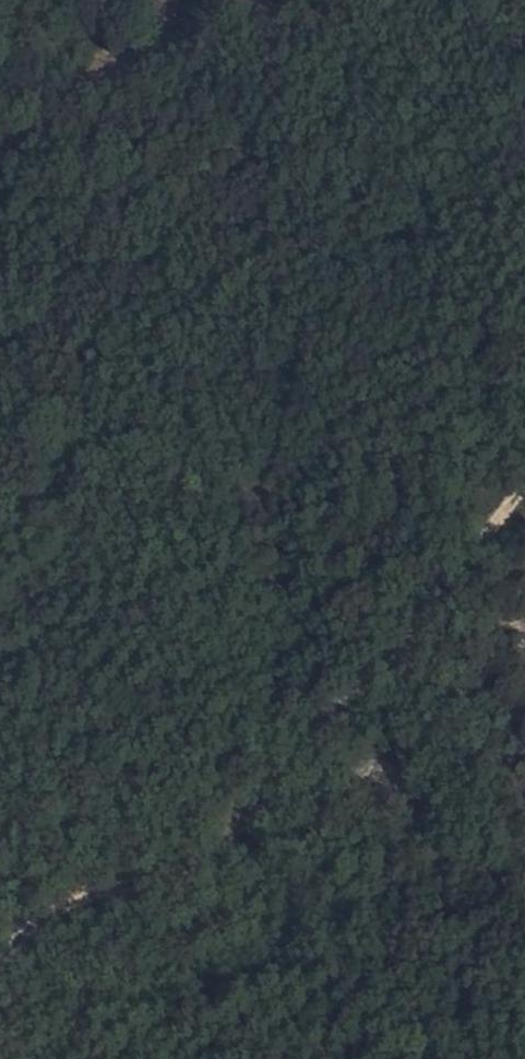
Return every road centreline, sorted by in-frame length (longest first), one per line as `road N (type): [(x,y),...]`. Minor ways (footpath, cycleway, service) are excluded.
road 1 (track): [(524,497),(304,755),(258,829),(138,892),(0,985)]

